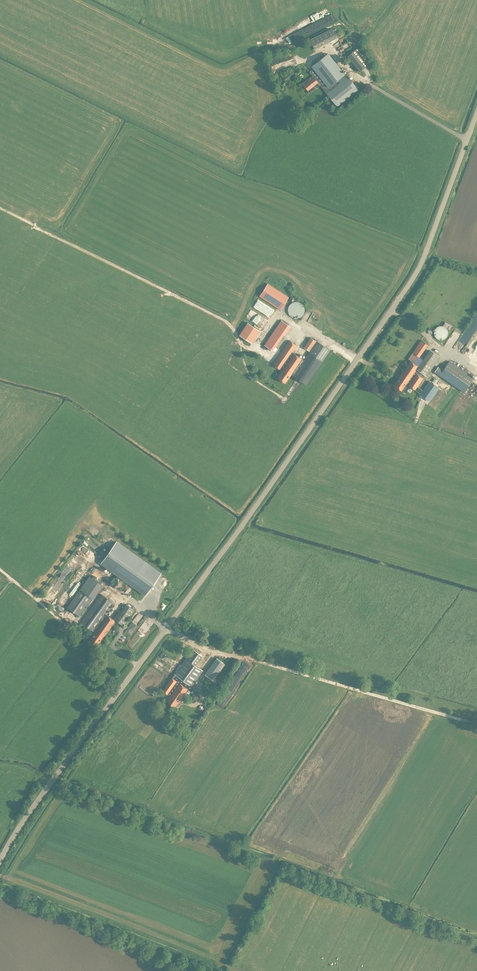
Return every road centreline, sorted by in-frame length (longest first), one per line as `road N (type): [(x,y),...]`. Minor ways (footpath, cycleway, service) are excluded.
road 1 (unclassified): [(0,859),(410,281),(476,111)]
road 2 (track): [(296,378),(283,397),(250,376),(225,319),(0,207)]

